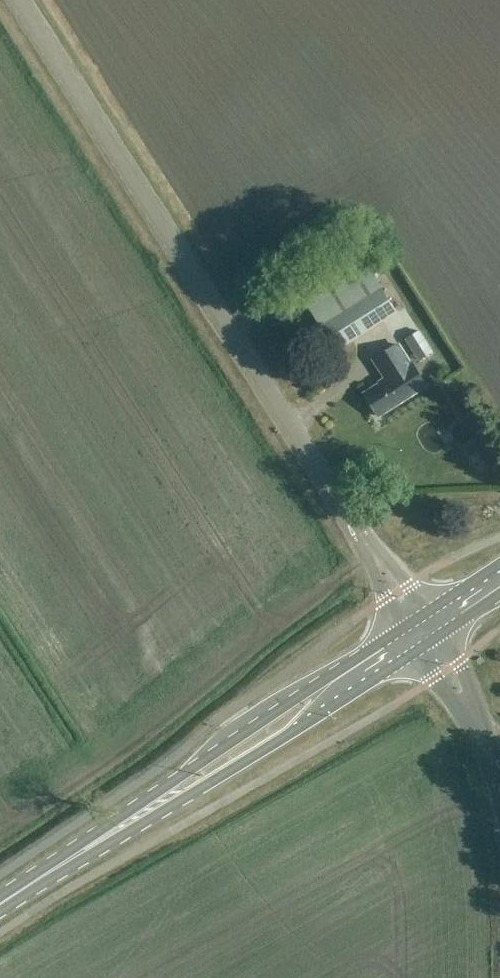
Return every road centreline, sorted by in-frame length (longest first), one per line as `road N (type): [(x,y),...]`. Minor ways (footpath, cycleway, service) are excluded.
road 1 (unclassified): [(375,556),(19,0)]
road 2 (primary): [(84,849),(101,848),(417,650)]
road 3 (primary): [(403,628),(92,835),(84,849)]

